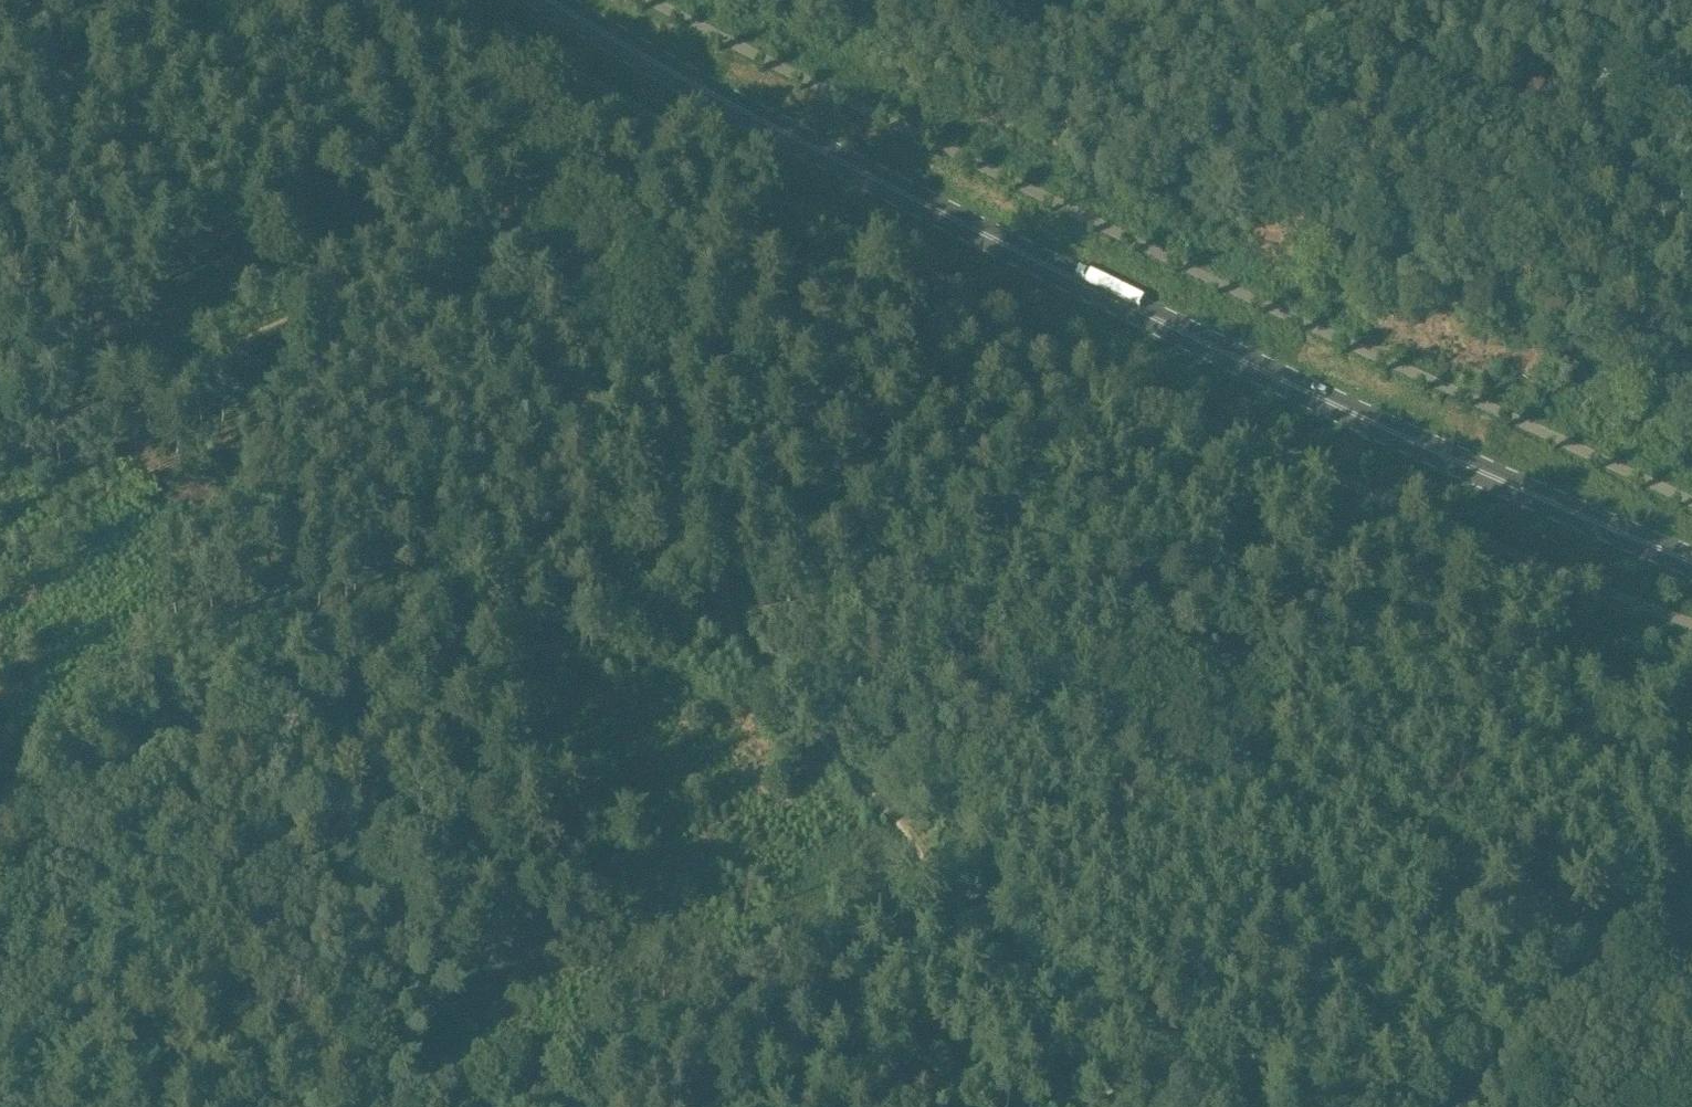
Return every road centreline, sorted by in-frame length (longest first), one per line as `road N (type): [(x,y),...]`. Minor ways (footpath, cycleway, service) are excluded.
road 1 (primary): [(1691,561),(1337,406),(1060,272),(669,71),(549,0)]
road 2 (track): [(711,593),(234,708),(102,754),(0,832)]
road 3 (track): [(1122,1106),(765,686),(711,593)]
road 4 (track): [(491,7),(562,198),(707,536)]
road 5 (track): [(363,282),(0,466)]
road 6 (track): [(1461,1106),(1691,926)]
road 7 (track): [(562,198),(452,231),(363,282)]

